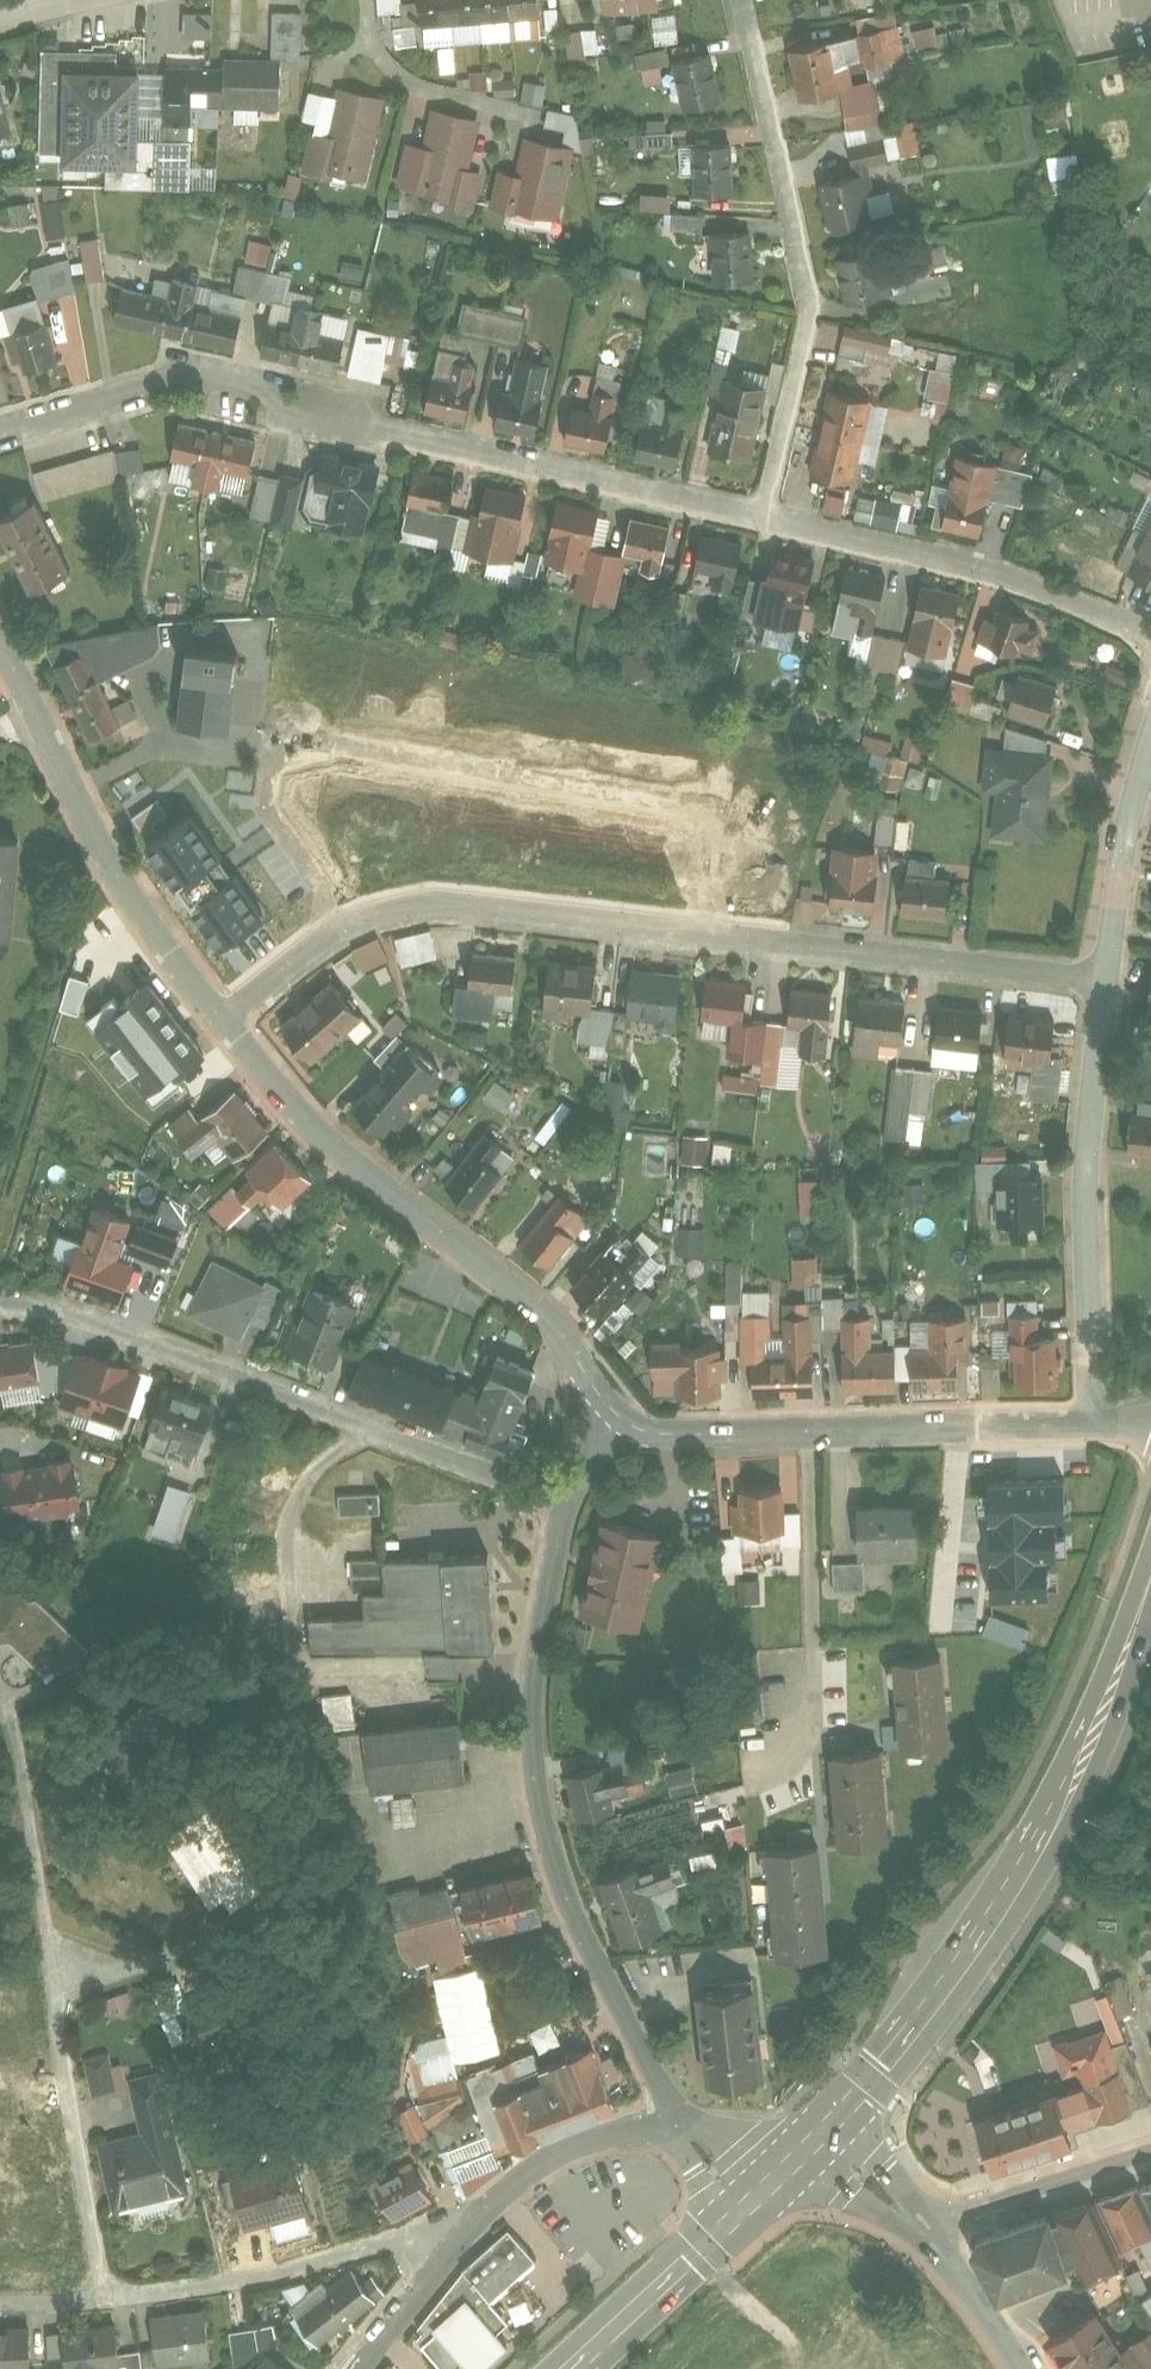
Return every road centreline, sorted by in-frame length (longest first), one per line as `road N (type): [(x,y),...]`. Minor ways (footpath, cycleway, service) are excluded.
road 1 (residential): [(0,437),(153,390),(205,390),(764,515)]
road 2 (residential): [(709,937),(716,815),(315,749),(294,752),(277,765),(270,815),(351,926)]
road 3 (secondary): [(1150,1576),(1072,1787),(941,1993),(799,2154)]
road 4 (residential): [(684,2121),(583,1941),(548,1856),(528,1756),(530,1685),(571,1511)]
road 5 (residential): [(571,1511),(60,1315),(0,1305)]
road 6 (residential): [(618,1417),(567,1329),(336,1143),(230,1021)]
road 7 (residential): [(764,515),(803,338),(803,286),(737,0)]
road 8 (residential): [(618,1417),(666,1438),(1087,1426)]
road 9 (residential): [(1087,1426),(1079,1181),(1093,981)]
road 10 (residential): [(764,515),(992,572),(1150,637)]
road 11 (residential): [(709,937),(1093,981)]
road 12 (track): [(0,1219),(74,1003),(108,852)]
road 13 (residential): [(467,2230),(390,2239),(207,2285),(101,2293)]
road 14 (residential): [(351,926),(388,910),(452,907),(709,937)]
road 15 (residential): [(230,1021),(161,941),(44,728)]
road 16 (residential): [(101,2293),(54,2004),(69,1971)]
road 17 (secondary): [(799,2154),(561,2368)]
road 18 (residential): [(1093,981),(1150,725)]
road 19 (residential): [(467,2230),(540,2163),(610,2133),(684,2121)]
road 20 (residential): [(1150,2161),(922,2230)]
road 21 (residential): [(357,2368),(467,2230)]
road 22 (tertiary): [(1024,2368),(922,2230)]
road 23 (unknown): [(693,2252),(827,2358)]
road 24 (residential): [(230,1021),(329,936),(351,926)]
road 25 (tertiary): [(922,2230),(869,2172),(799,2154)]
road 26 (residential): [(684,2121),(799,2154)]

